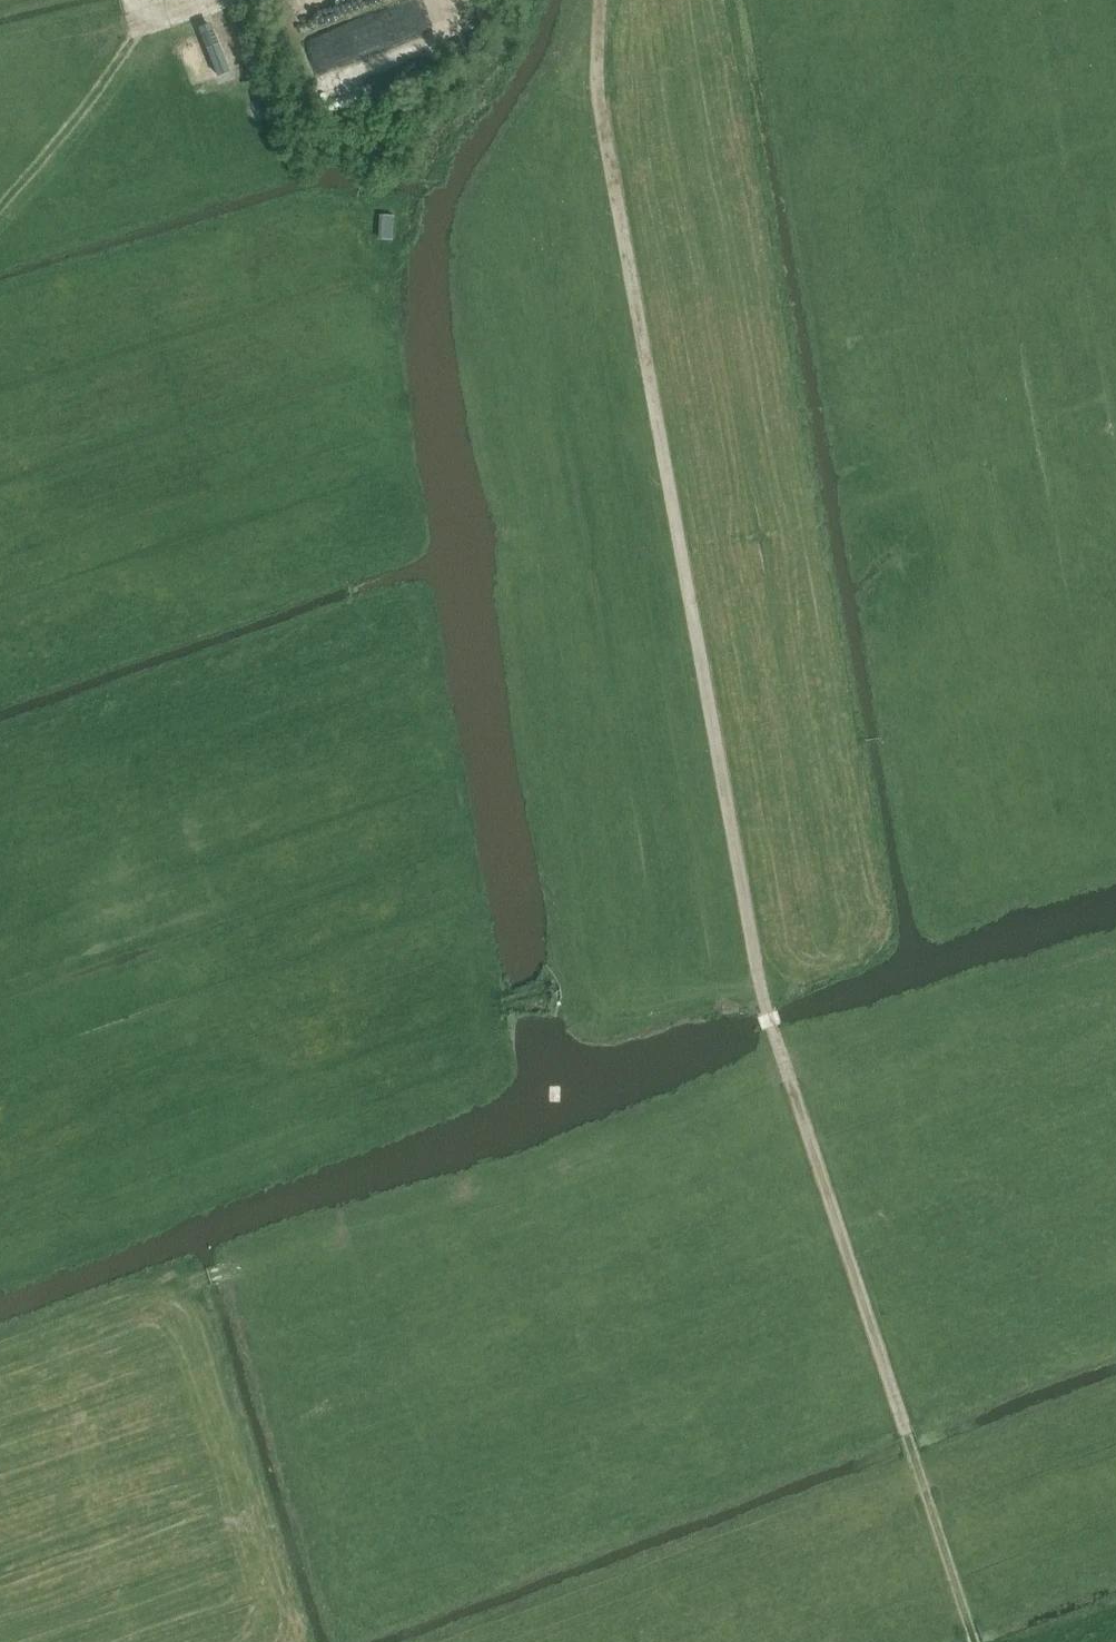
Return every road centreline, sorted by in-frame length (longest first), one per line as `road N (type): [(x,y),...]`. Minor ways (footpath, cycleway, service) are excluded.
road 1 (track): [(975,1641),(766,1009),(598,84),(600,0)]
road 2 (track): [(0,211),(136,36),(134,0)]

